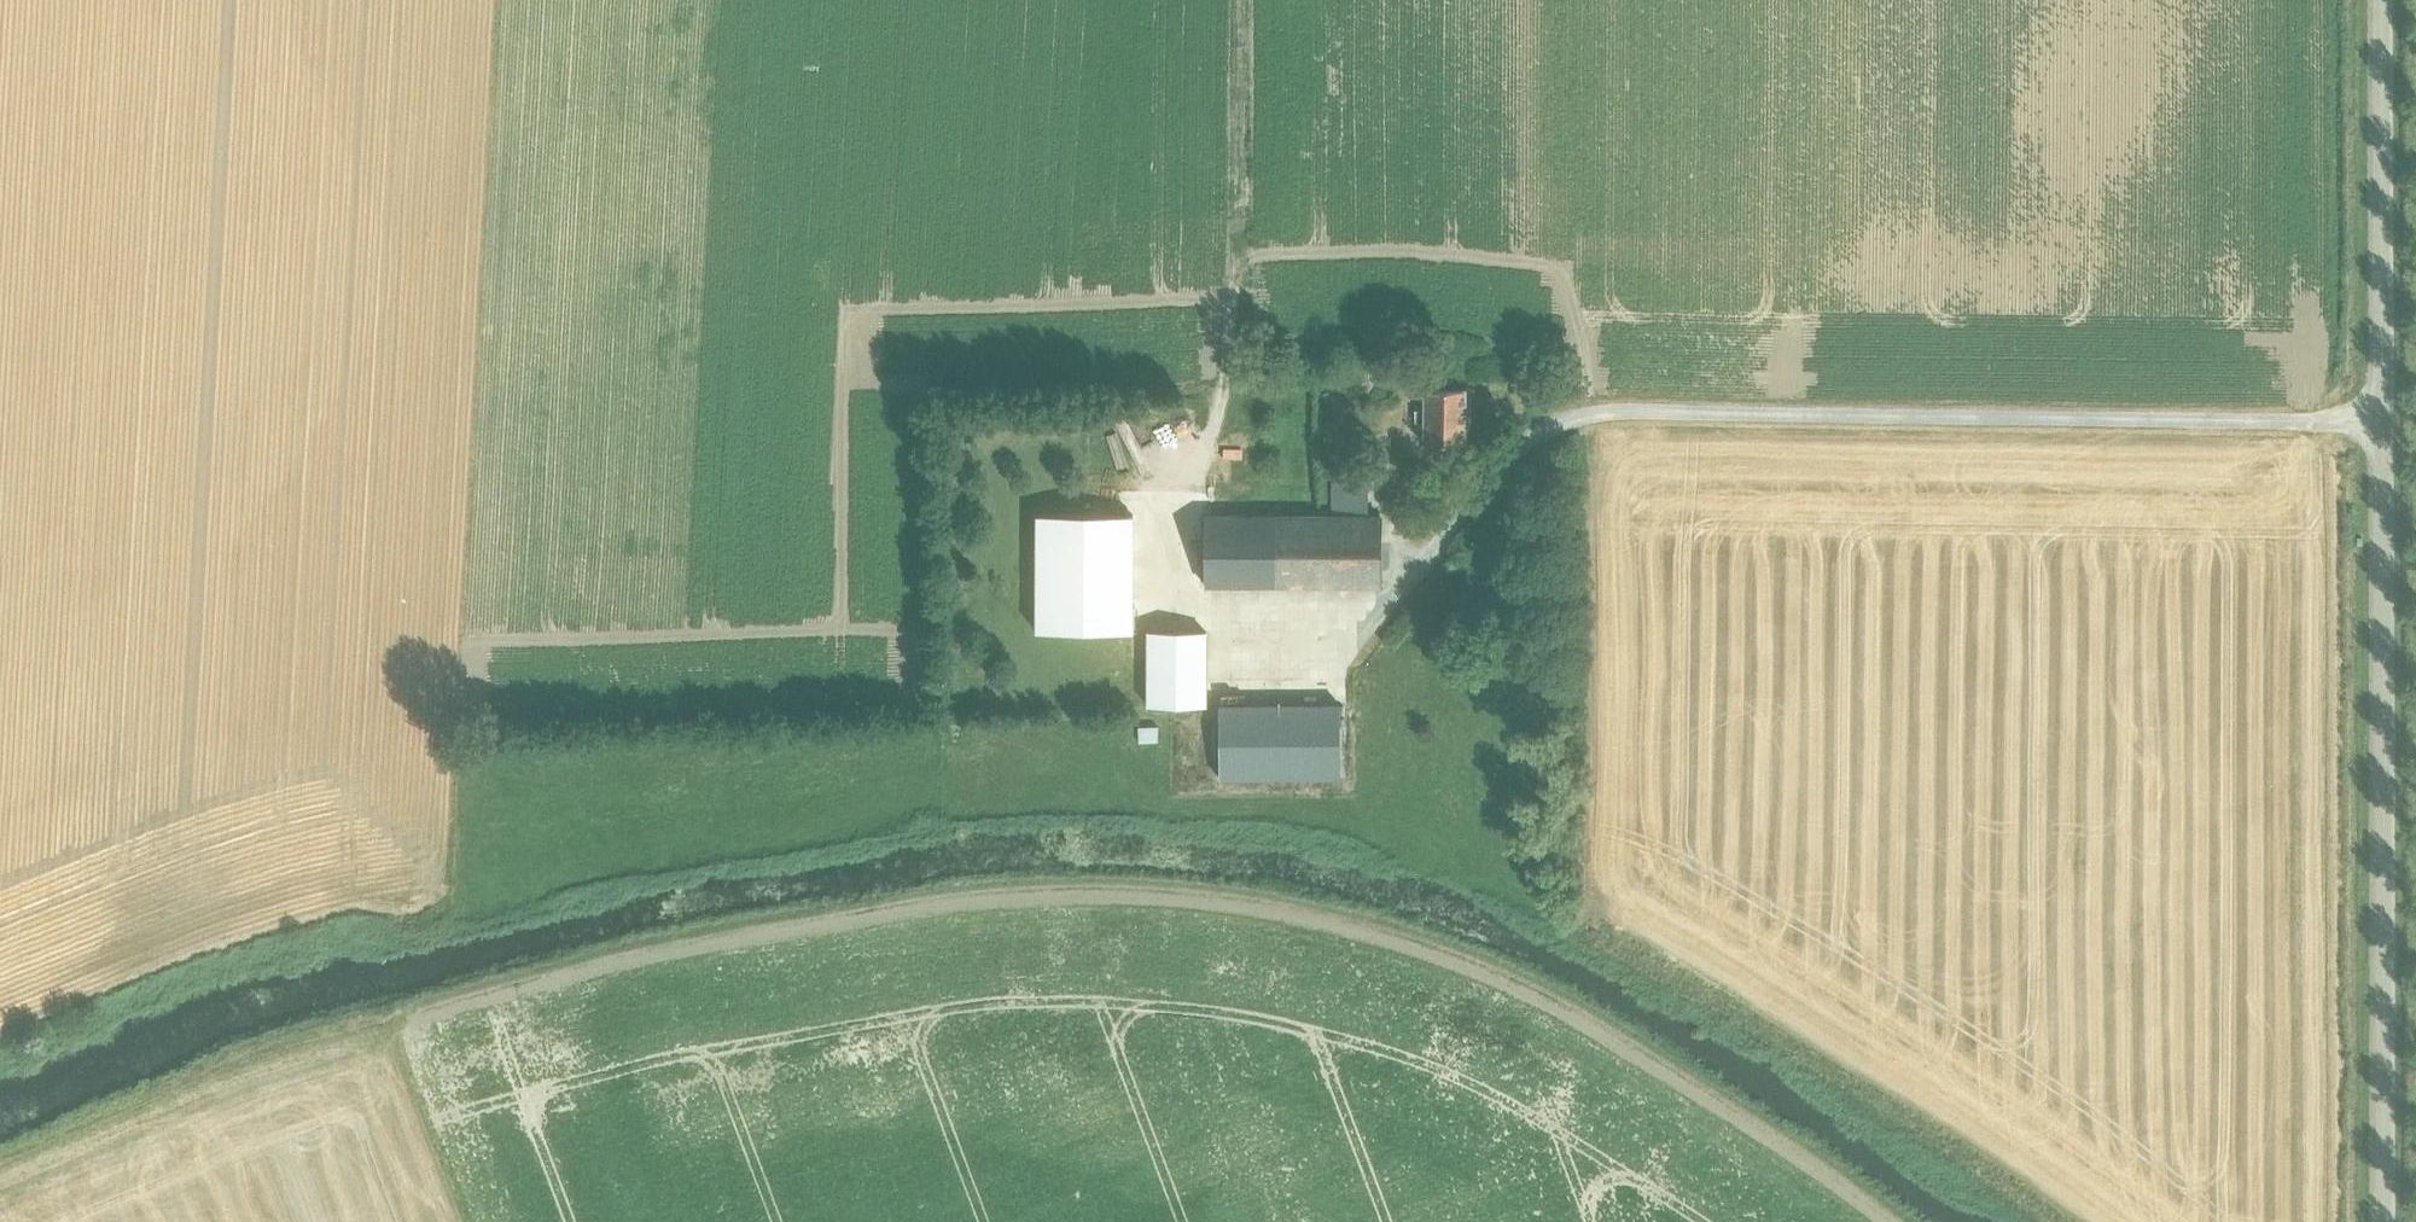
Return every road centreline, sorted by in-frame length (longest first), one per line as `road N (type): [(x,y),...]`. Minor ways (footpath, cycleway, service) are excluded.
road 1 (tertiary): [(2386,1221),(2383,0)]

